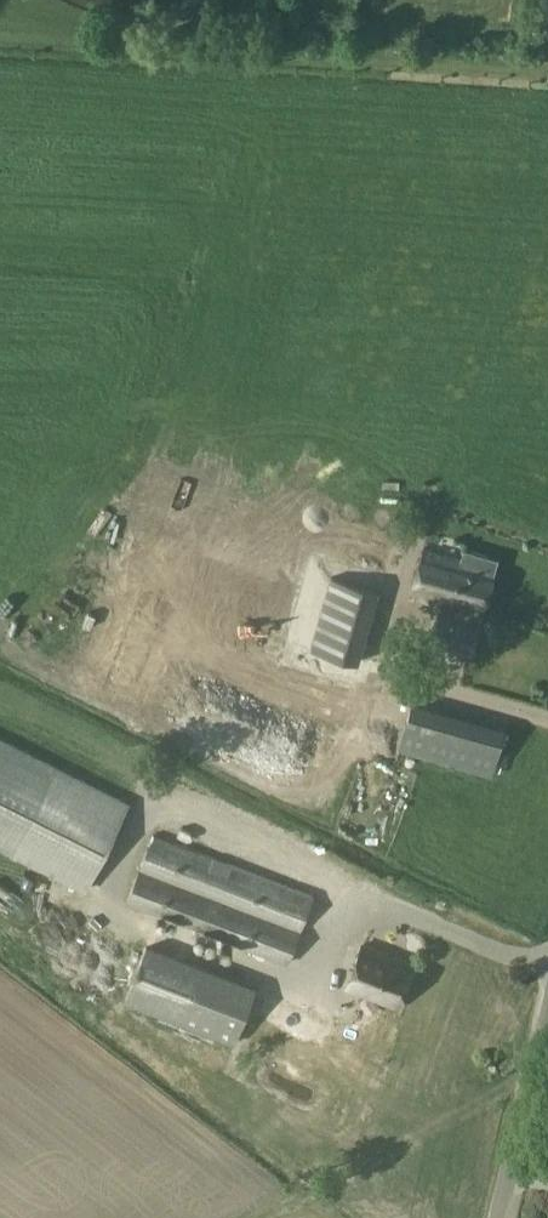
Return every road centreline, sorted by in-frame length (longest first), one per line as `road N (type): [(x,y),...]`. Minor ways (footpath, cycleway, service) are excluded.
road 1 (track): [(270,1217),(533,1071)]
road 2 (unclassified): [(499,1217),(547,1006)]

